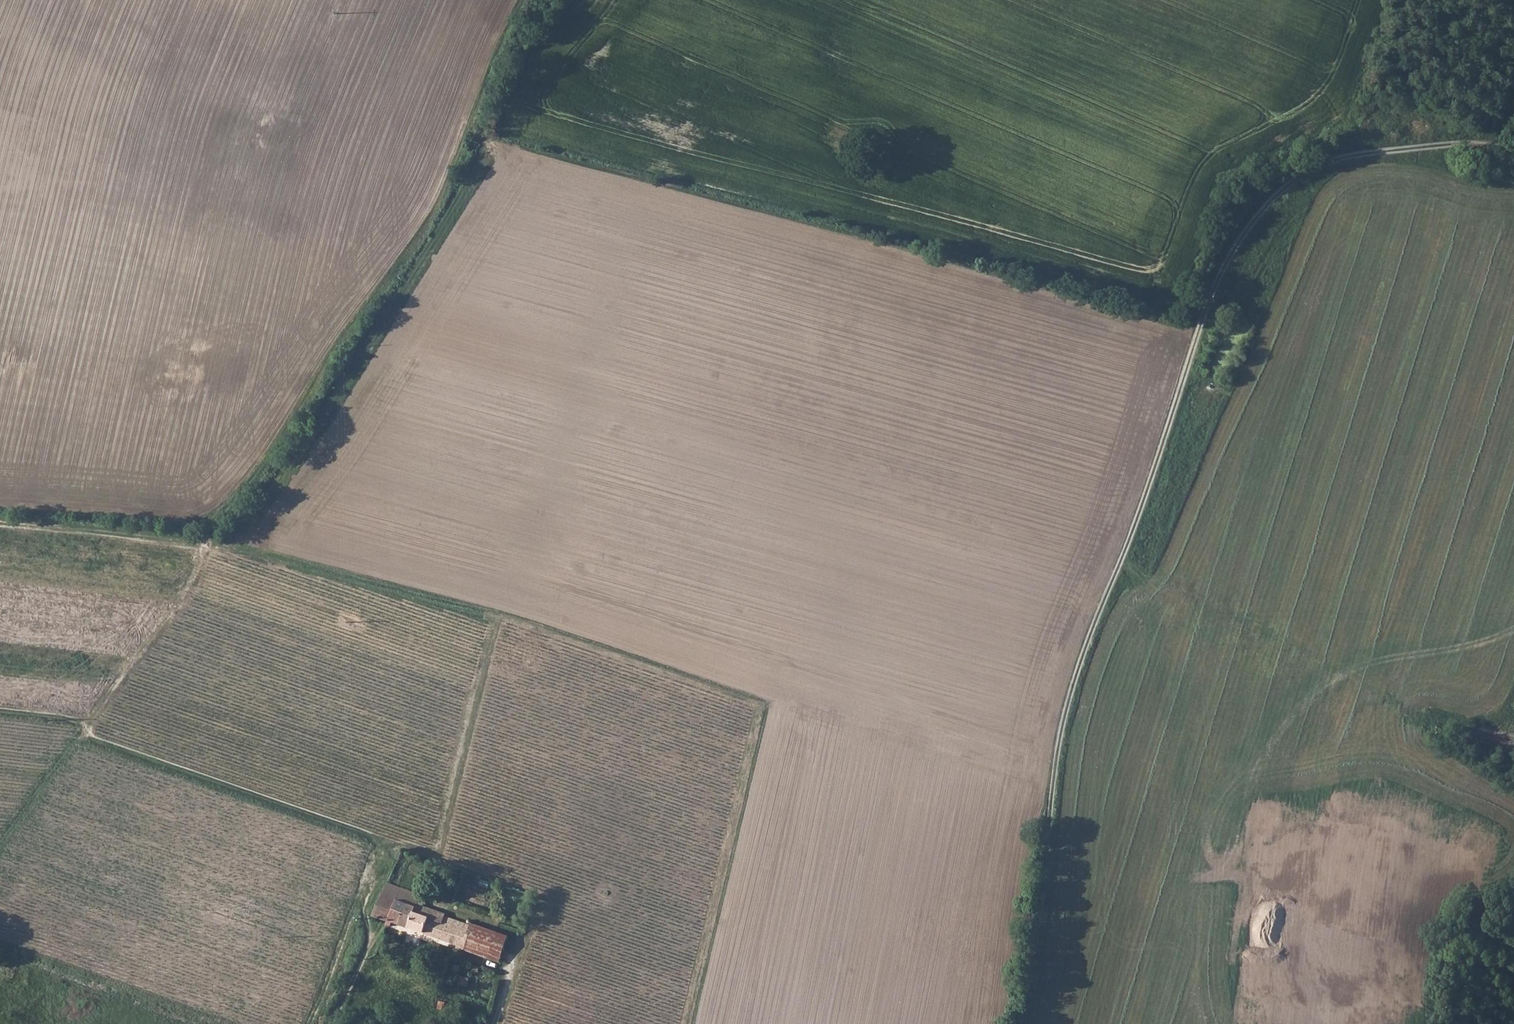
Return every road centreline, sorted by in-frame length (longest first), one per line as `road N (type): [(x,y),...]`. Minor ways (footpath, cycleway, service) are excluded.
road 1 (track): [(1513,149),(1444,146),(1315,168),(1267,206),(1225,266),(1076,674),(1057,756),(1022,1023)]
road 2 (track): [(0,520),(246,548)]

